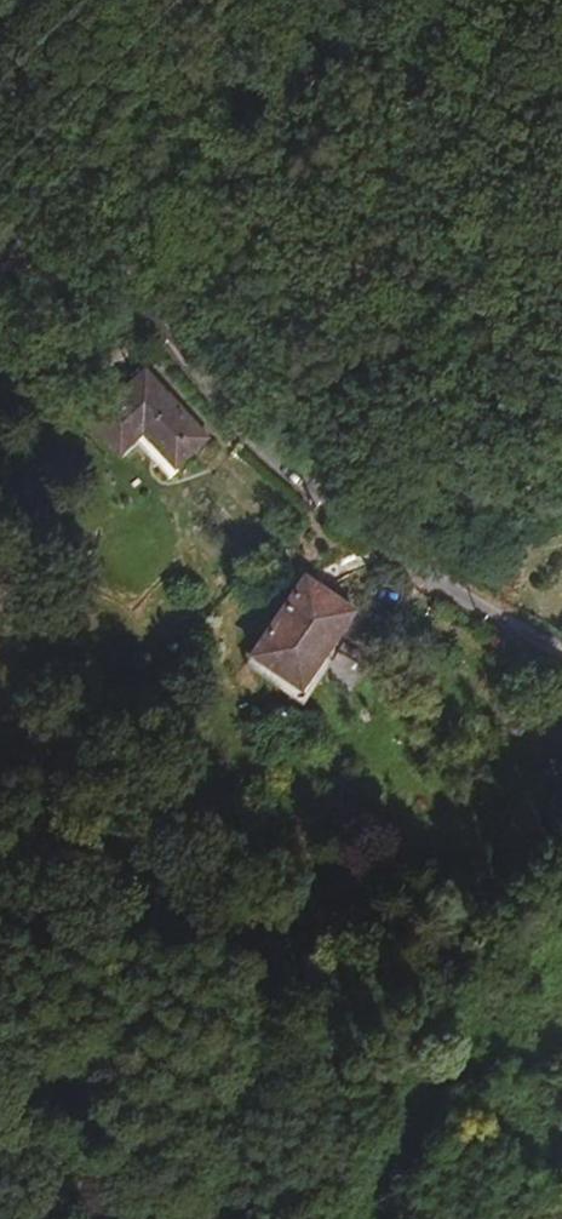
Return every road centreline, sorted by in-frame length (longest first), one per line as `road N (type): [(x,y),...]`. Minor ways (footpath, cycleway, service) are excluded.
road 1 (unclassified): [(140,277),(326,491),(415,558),(561,643)]
road 2 (track): [(0,89),(63,189),(140,277)]

